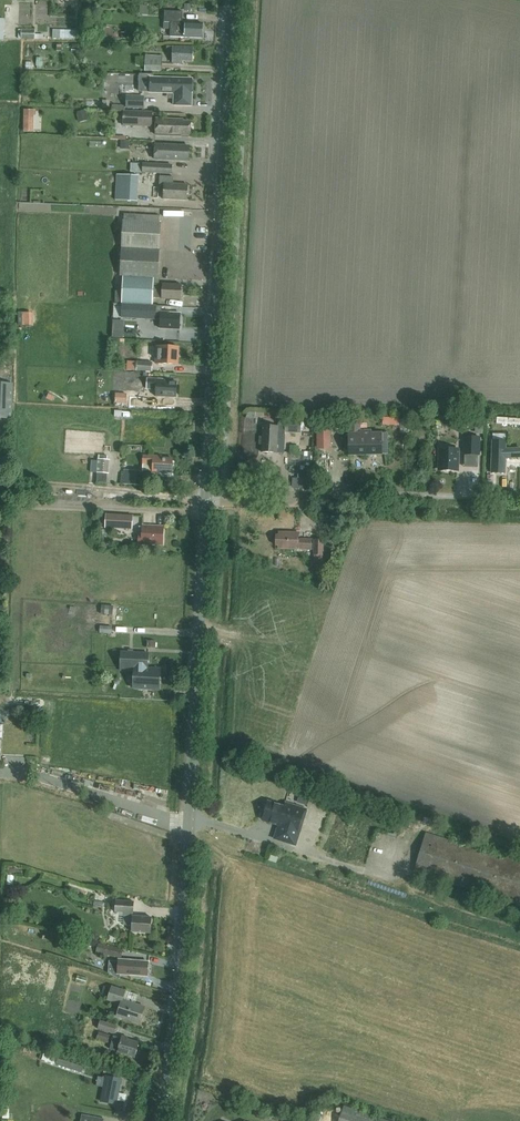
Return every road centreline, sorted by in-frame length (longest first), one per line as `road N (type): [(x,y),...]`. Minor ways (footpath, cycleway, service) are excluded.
road 1 (tertiary): [(160,1120),(174,1032),(205,503)]
road 2 (tertiary): [(205,503),(233,0)]
road 3 (unclassified): [(519,499),(296,494),(285,503),(205,503)]
road 4 (track): [(205,503),(192,514),(0,504)]
road 5 (track): [(205,503),(0,481)]

